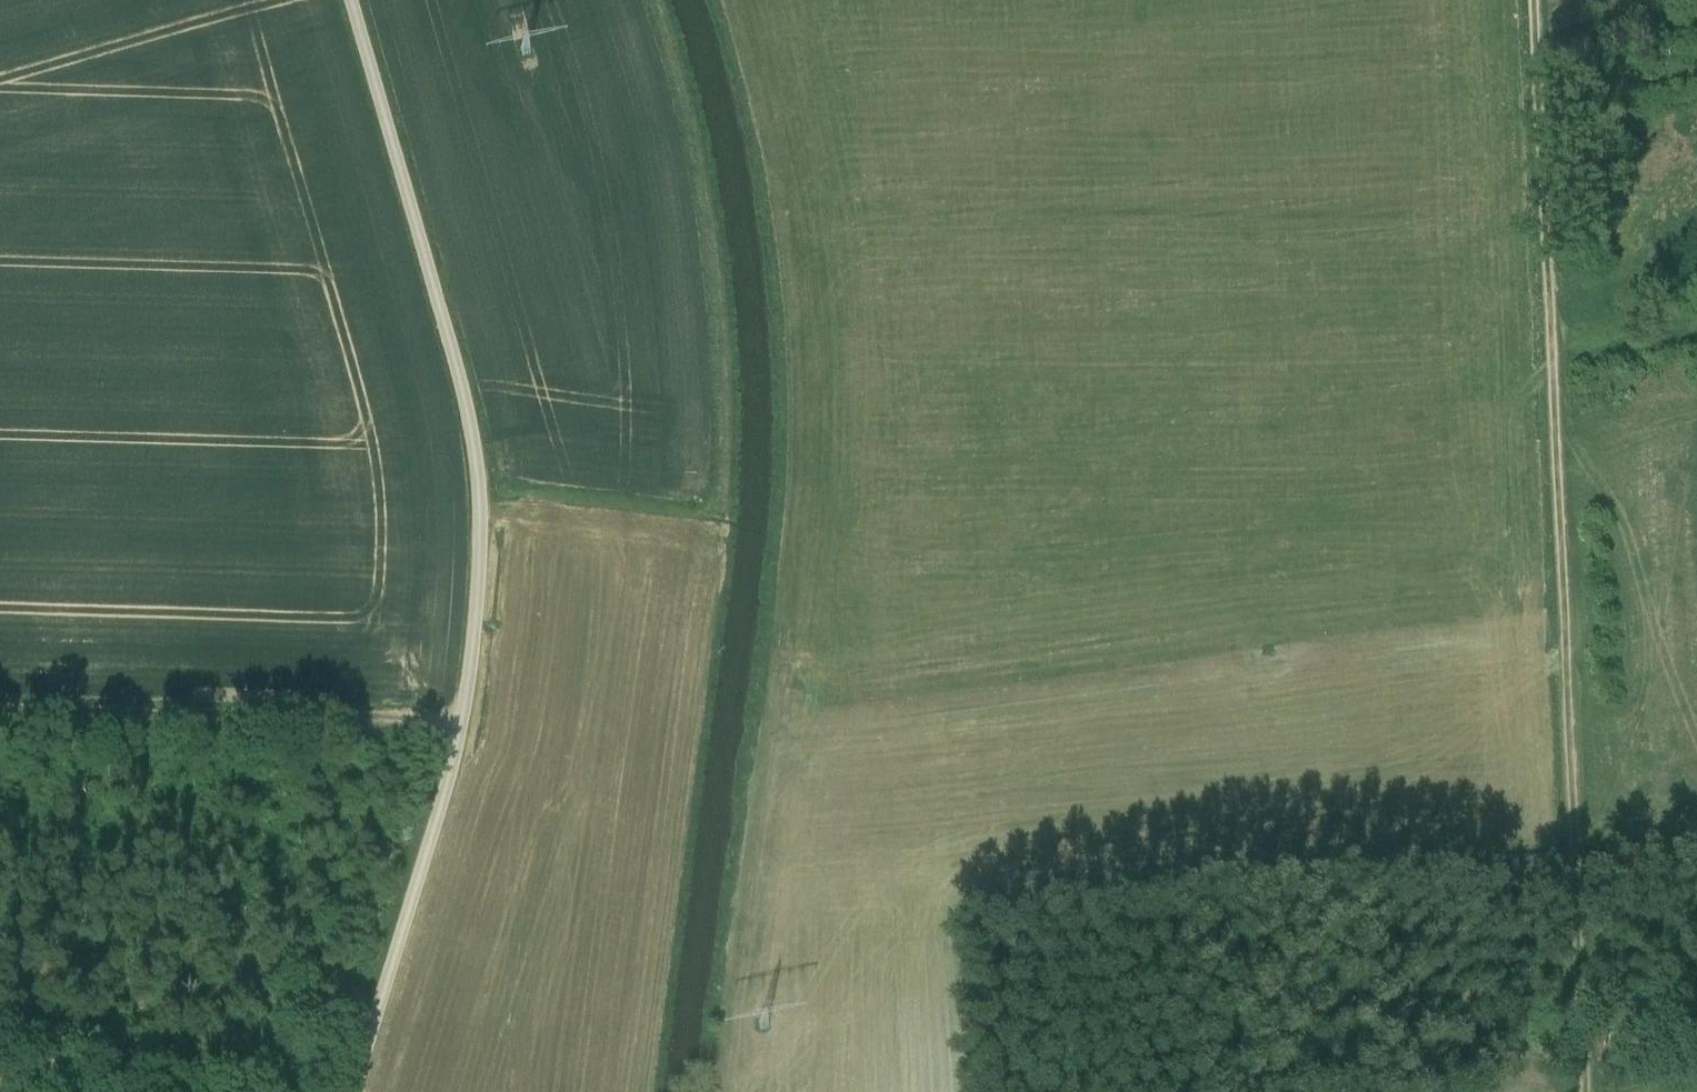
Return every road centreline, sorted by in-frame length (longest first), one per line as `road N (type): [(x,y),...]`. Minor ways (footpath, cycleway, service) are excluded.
road 1 (unclassified): [(353,0),(488,474),(454,779),(355,1091)]
road 2 (track): [(1540,0),(1598,1091)]

